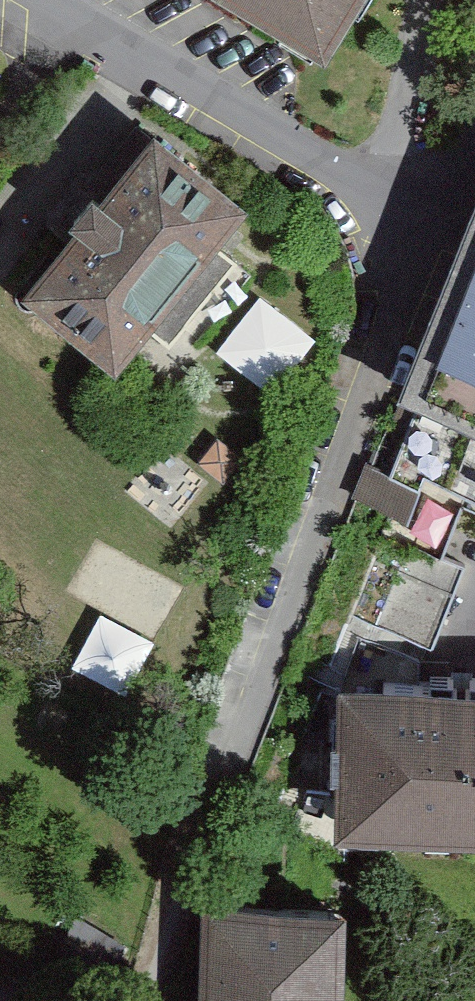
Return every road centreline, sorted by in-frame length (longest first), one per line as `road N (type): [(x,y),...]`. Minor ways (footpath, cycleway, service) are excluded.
road 1 (residential): [(47,0),(372,189),(431,202)]

